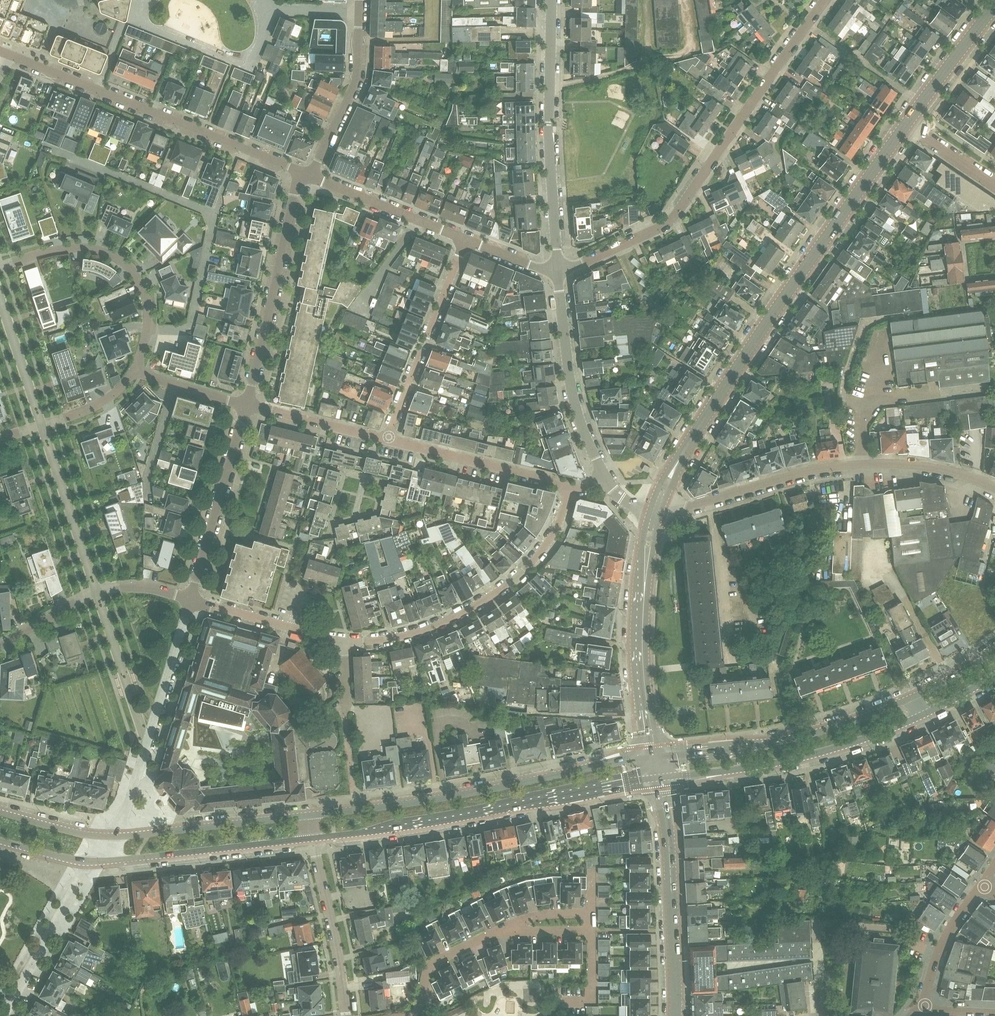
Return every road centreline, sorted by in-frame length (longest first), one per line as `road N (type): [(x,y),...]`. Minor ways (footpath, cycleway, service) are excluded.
road 1 (primary): [(657,506),(688,444),(906,125)]
road 2 (residential): [(557,269),(672,219),(826,0)]
road 3 (primary): [(311,838),(657,778)]
road 4 (primary): [(654,757),(309,816)]
road 5 (unclassified): [(657,506),(694,506),(835,466),(923,467),(994,488)]
road 6 (residential): [(301,172),(11,55)]
road 7 (residential): [(342,642),(369,645),(416,634),(496,593),(549,542),(568,488)]
road 8 (primary): [(657,778),(775,763),(921,716)]
road 9 (residential): [(557,269),(551,0)]
road 10 (primary): [(912,697),(794,738),(654,757)]
road 11 (primary): [(654,757),(640,619),(657,506)]
road 12 (residential): [(109,837),(141,767),(192,601)]
road 13 (residential): [(134,371),(146,312),(126,264),(67,248),(0,267)]
road 14 (residential): [(245,405),(301,172)]
road 15 (secondary): [(675,1015),(669,859),(657,778)]
road 16 (primary): [(89,861),(311,838)]
road 17 (residential): [(466,238),(388,440)]
road 18 (residential): [(605,477),(572,393),(557,269)]
road 19 (residential): [(192,601),(141,587),(110,589),(0,646)]
road 20 (residential): [(192,601),(245,405)]
road 21 (primary): [(309,816),(109,837)]
road 22 (residential): [(267,9),(258,52),(245,65),(142,24),(138,5)]
road 23 (residential): [(568,488),(388,440)]
road 24 (residential): [(346,1015),(311,838)]
road 25 (residential): [(3,1015),(89,861)]
road 26 (residential): [(310,175),(356,82),(360,13)]
road 27 (residential): [(466,238),(310,175)]
road 28 (residential): [(342,642),(192,601)]
road 29 (residential): [(0,442),(96,405),(134,371)]
road 30 (primary): [(906,125),(994,7)]
road 31 (residential): [(413,1015),(430,966),(507,930)]
road 32 (unclassified): [(922,1005),(945,936),(982,886)]
road 33 (residential): [(375,437),(245,405)]

